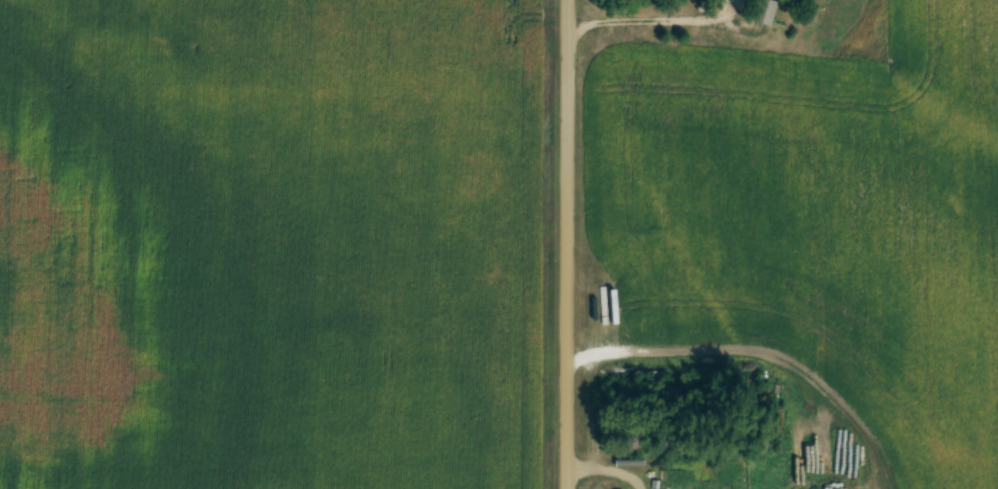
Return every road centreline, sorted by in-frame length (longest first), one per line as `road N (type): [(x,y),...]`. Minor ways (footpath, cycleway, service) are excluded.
road 1 (residential): [(566,488),(566,0)]

